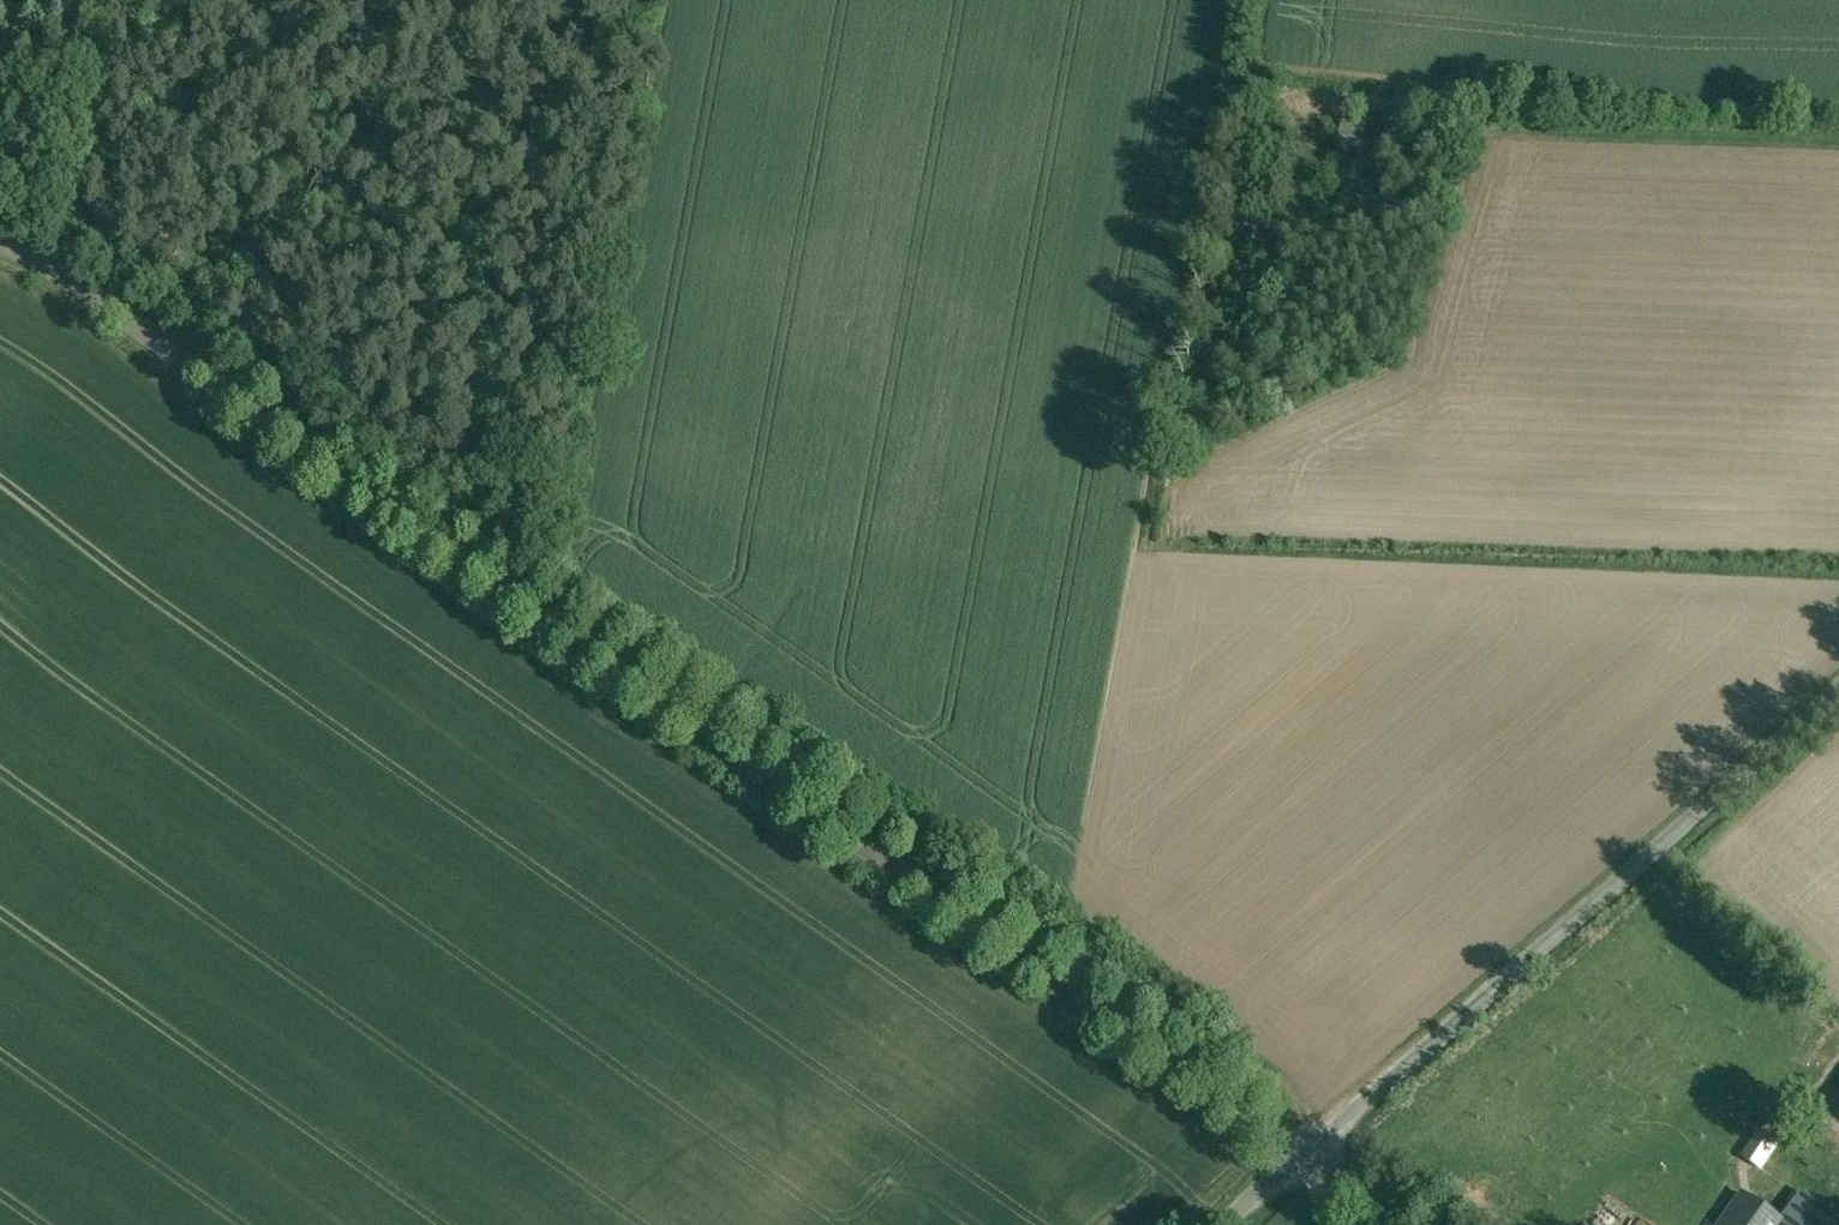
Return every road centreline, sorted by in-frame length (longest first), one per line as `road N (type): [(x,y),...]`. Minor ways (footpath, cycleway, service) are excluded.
road 1 (unclassified): [(1306,1157),(71,283),(0,245)]
road 2 (unclassified): [(1838,692),(1306,1157)]

